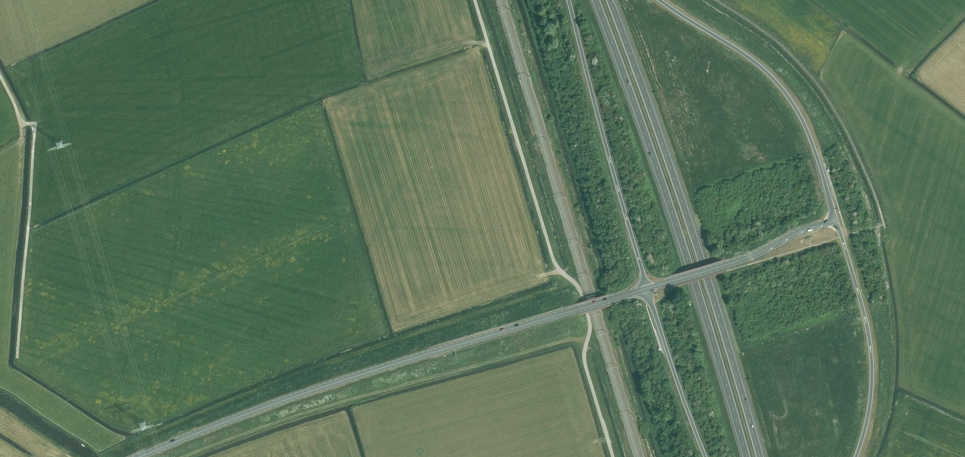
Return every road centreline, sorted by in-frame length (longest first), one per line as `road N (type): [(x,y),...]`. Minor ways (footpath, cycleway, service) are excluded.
road 1 (primary): [(138,456),(331,384),(647,288)]
road 2 (motorway): [(596,0),(747,456)]
road 3 (motorway): [(760,456),(677,183),(610,0)]
road 4 (track): [(17,358),(35,124),(21,124),(0,76)]
road 5 (motorway): [(568,0),(647,288)]
road 6 (motorway): [(835,221),(809,135),(784,91),(751,59),(660,0)]
road 7 (motorway): [(855,456),(872,357),(835,221)]
road 8 (primary): [(647,288),(835,221)]
road 9 (motorway): [(647,288),(706,456)]

